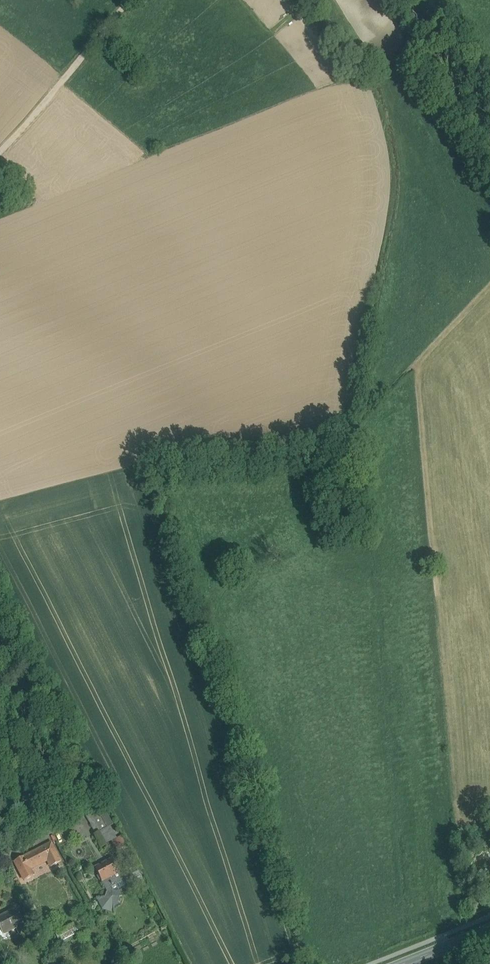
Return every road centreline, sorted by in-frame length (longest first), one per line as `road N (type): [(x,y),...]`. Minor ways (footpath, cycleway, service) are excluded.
road 1 (track): [(0,154),(137,0)]

